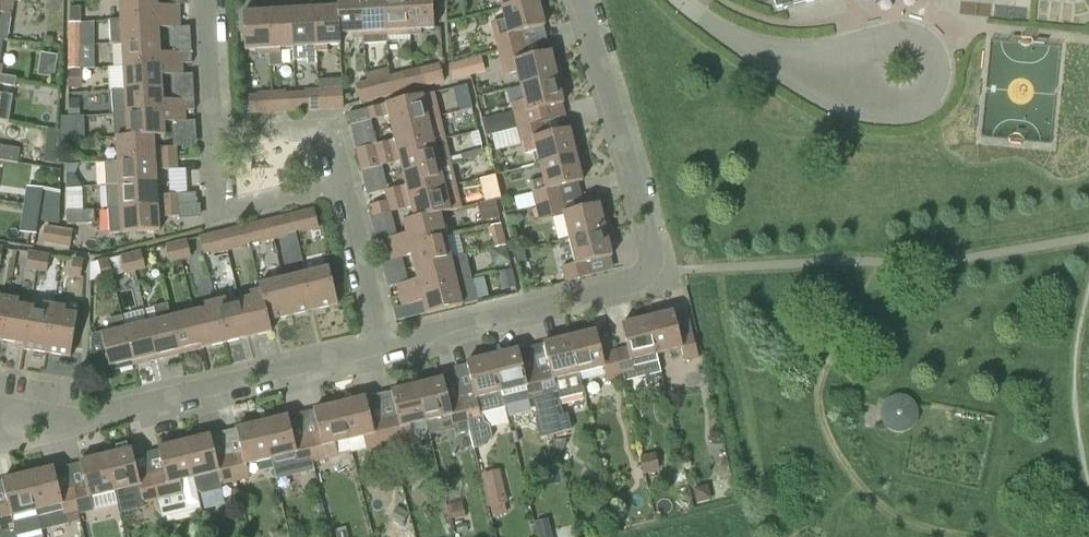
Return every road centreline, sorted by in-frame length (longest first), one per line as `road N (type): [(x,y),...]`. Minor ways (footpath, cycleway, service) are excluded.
road 1 (residential): [(382,344),(641,282),(655,268),(585,0)]
road 2 (residential): [(90,417),(382,344)]
road 3 (residential): [(340,180),(219,211),(213,135)]
road 4 (residential): [(382,344),(340,180)]
road 5 (residential): [(340,180),(329,131),(213,135)]
road 6 (residential): [(213,135),(204,0)]

